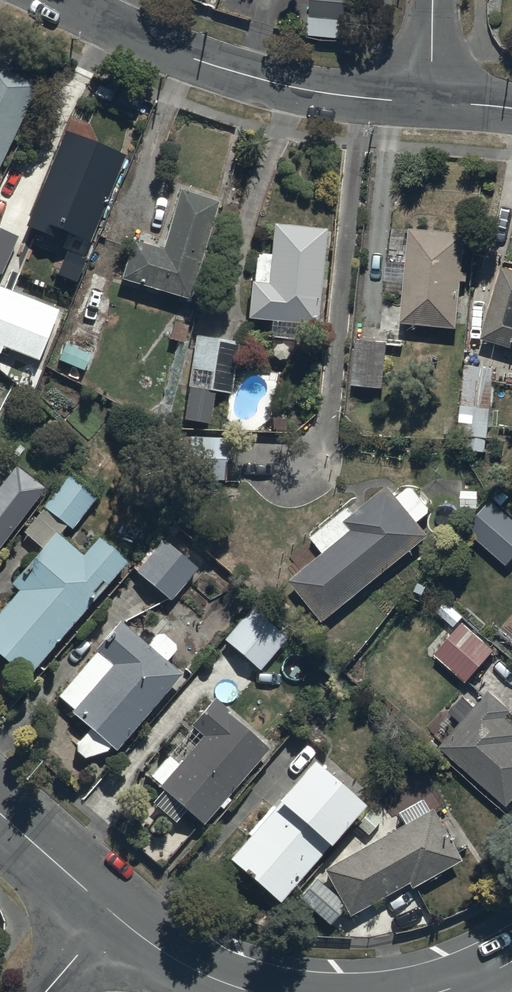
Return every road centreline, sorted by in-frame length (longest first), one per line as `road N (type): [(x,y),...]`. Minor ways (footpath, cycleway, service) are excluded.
road 1 (residential): [(432,103),(283,86),(118,31),(56,0)]
road 2 (tertiary): [(0,815),(111,917)]
road 3 (tertiary): [(111,917),(234,991)]

